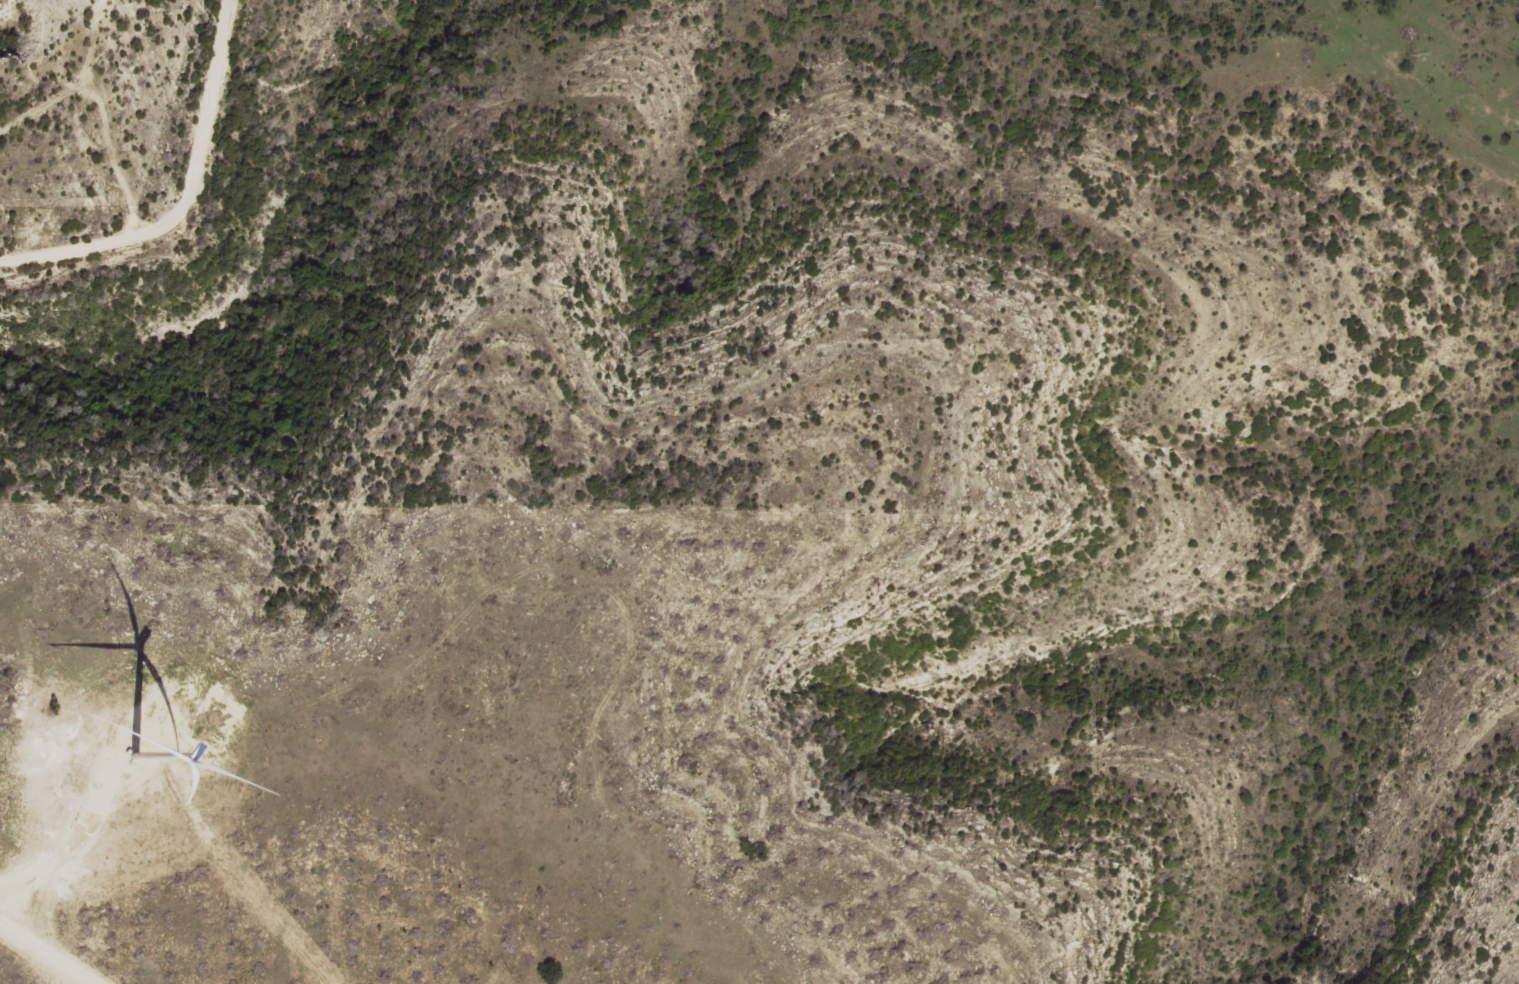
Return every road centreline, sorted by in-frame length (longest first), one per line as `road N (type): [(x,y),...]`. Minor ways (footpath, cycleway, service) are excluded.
road 1 (residential): [(0,263),(146,236),(182,212),(231,0)]
road 2 (residential): [(0,856),(216,983)]

